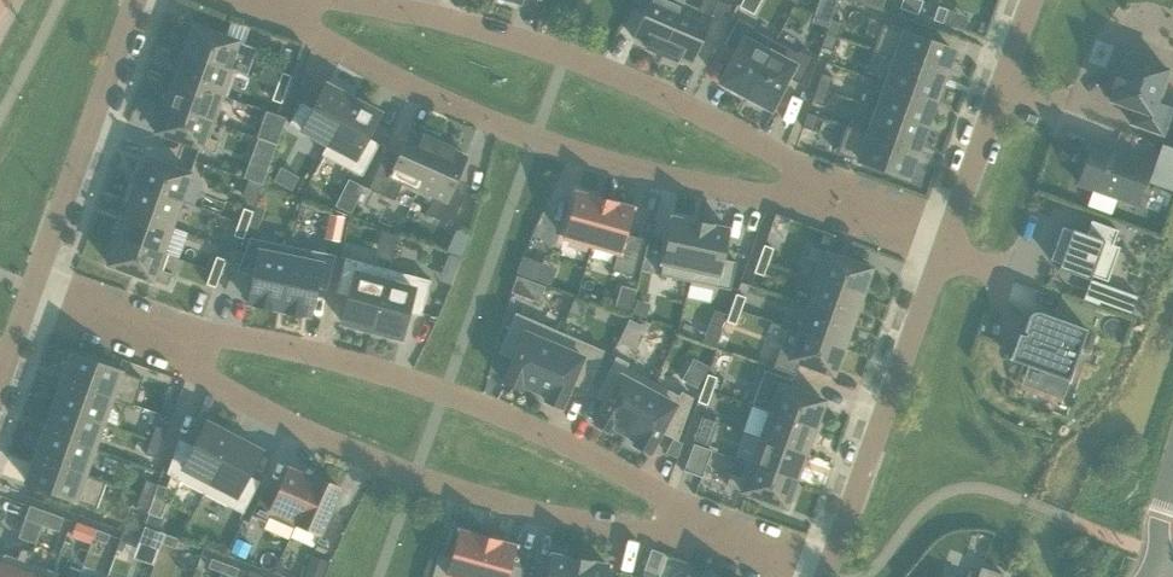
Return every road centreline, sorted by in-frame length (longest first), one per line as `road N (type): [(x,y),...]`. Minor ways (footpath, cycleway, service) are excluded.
road 1 (residential): [(822,189),(732,189),(564,151),(363,63),(318,32),(295,1)]
road 2 (residential): [(822,189),(750,140),(602,68),(461,24),(295,1)]
road 3 (residential): [(174,340),(264,415),(370,462),(520,511),(690,529)]
road 4 (residential): [(690,529),(661,498),(609,468),(482,410),(270,347),(174,340)]
road 5 (residential): [(827,576),(949,233)]
road 6 (residential): [(135,0),(33,288)]
road 7 (residential): [(949,233),(1032,0)]
road 8 (residential): [(33,288),(174,340)]
road 9 (residential): [(827,576),(690,529)]
road 10 (residential): [(949,233),(822,189)]

